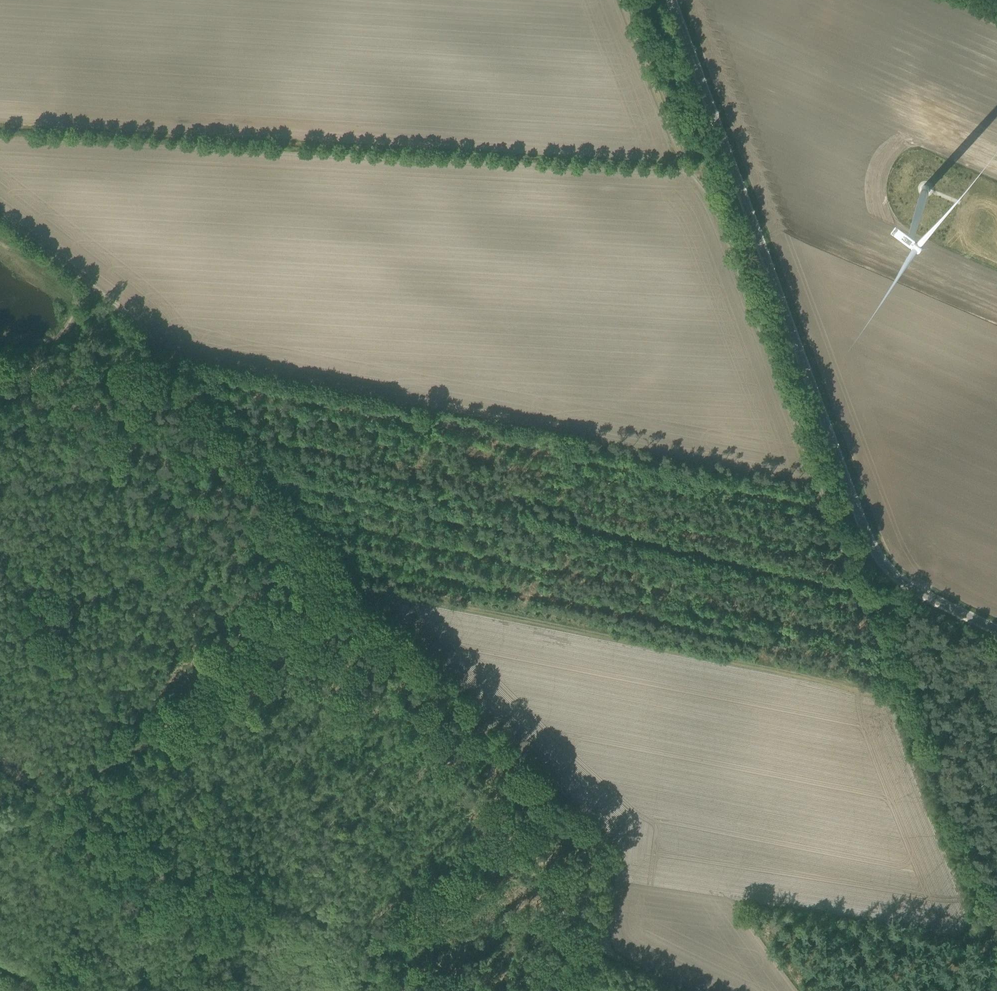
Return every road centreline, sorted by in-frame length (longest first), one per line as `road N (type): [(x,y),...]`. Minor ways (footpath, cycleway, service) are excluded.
road 1 (track): [(875,690),(367,587),(135,321),(0,213)]
road 2 (unclassified): [(996,633),(891,576),(863,527),(669,0)]

